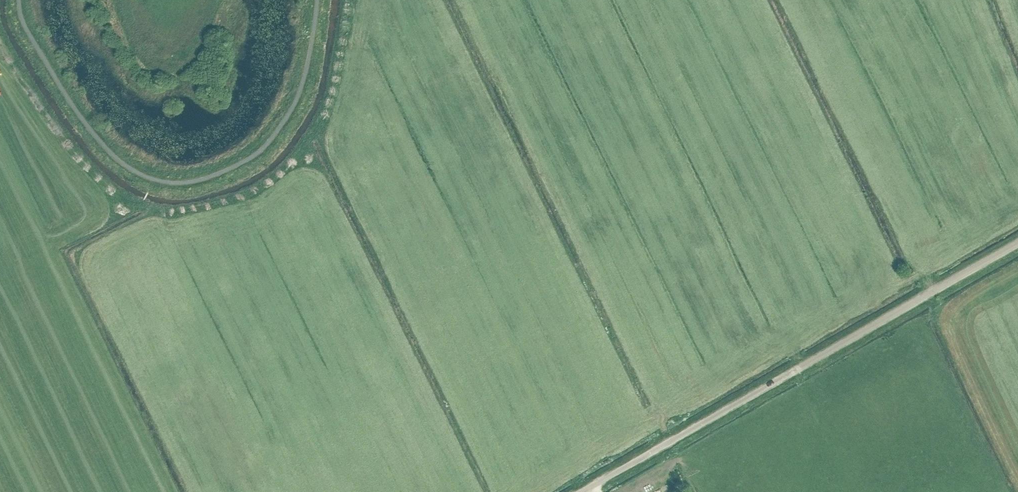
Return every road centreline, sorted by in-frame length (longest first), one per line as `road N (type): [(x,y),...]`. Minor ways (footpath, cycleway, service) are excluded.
road 1 (unclassified): [(582,491),(1017,242)]

